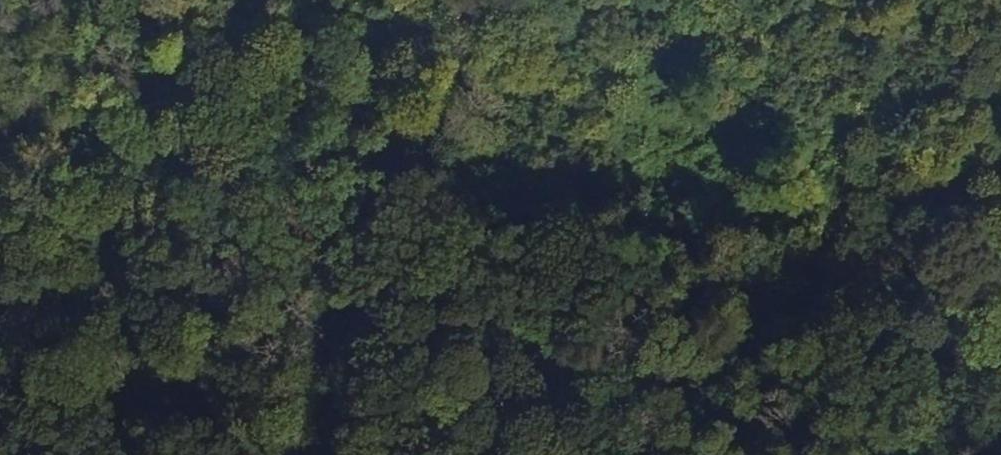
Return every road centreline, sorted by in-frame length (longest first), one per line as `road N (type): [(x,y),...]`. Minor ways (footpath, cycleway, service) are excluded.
road 1 (track): [(1000,423),(725,343),(444,277),(100,243),(72,394),(42,454)]

